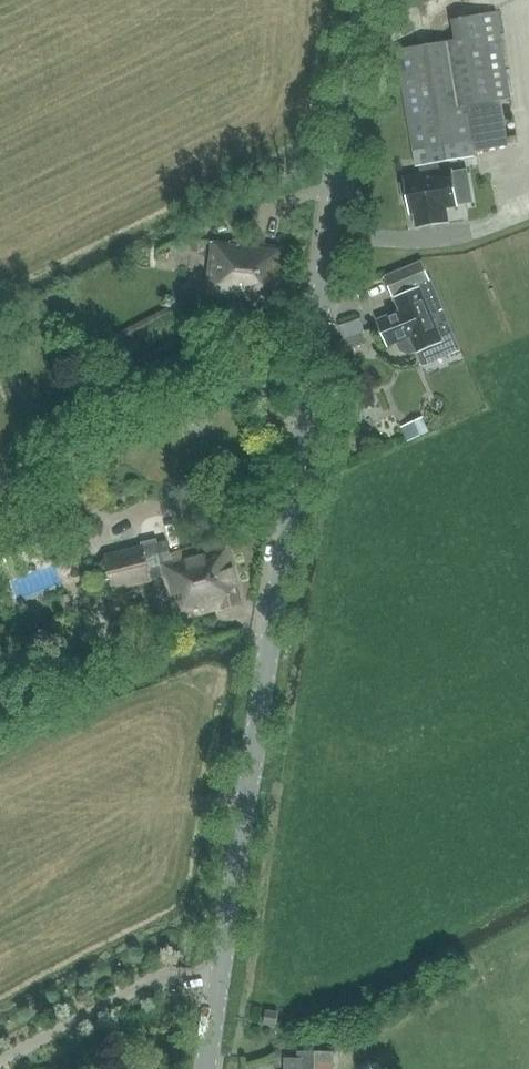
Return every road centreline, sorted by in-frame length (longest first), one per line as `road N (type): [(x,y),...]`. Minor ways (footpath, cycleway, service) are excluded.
road 1 (tertiary): [(214,1068),(378,0)]

